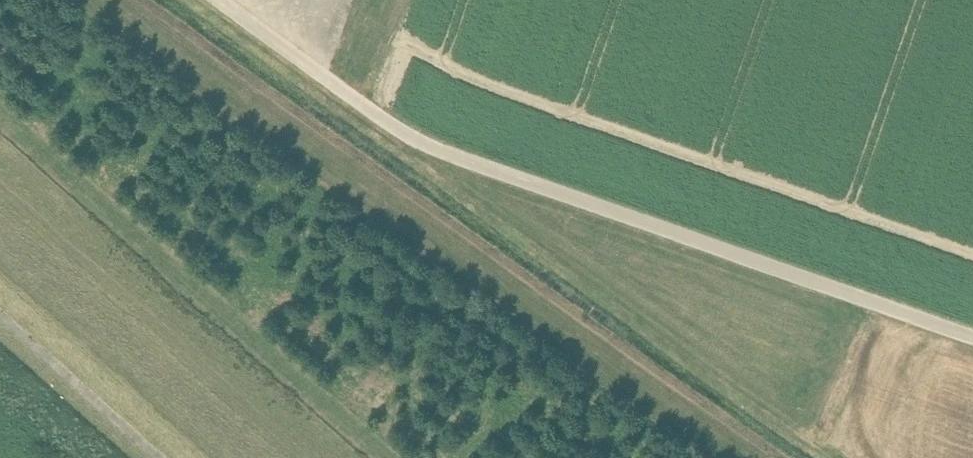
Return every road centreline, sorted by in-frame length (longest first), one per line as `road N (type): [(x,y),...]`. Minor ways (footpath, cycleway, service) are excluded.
road 1 (track): [(394,127),(421,155),(842,457)]
road 2 (track): [(308,457),(0,181)]
road 3 (track): [(216,457),(0,264)]
road 4 (track): [(0,333),(139,457)]

